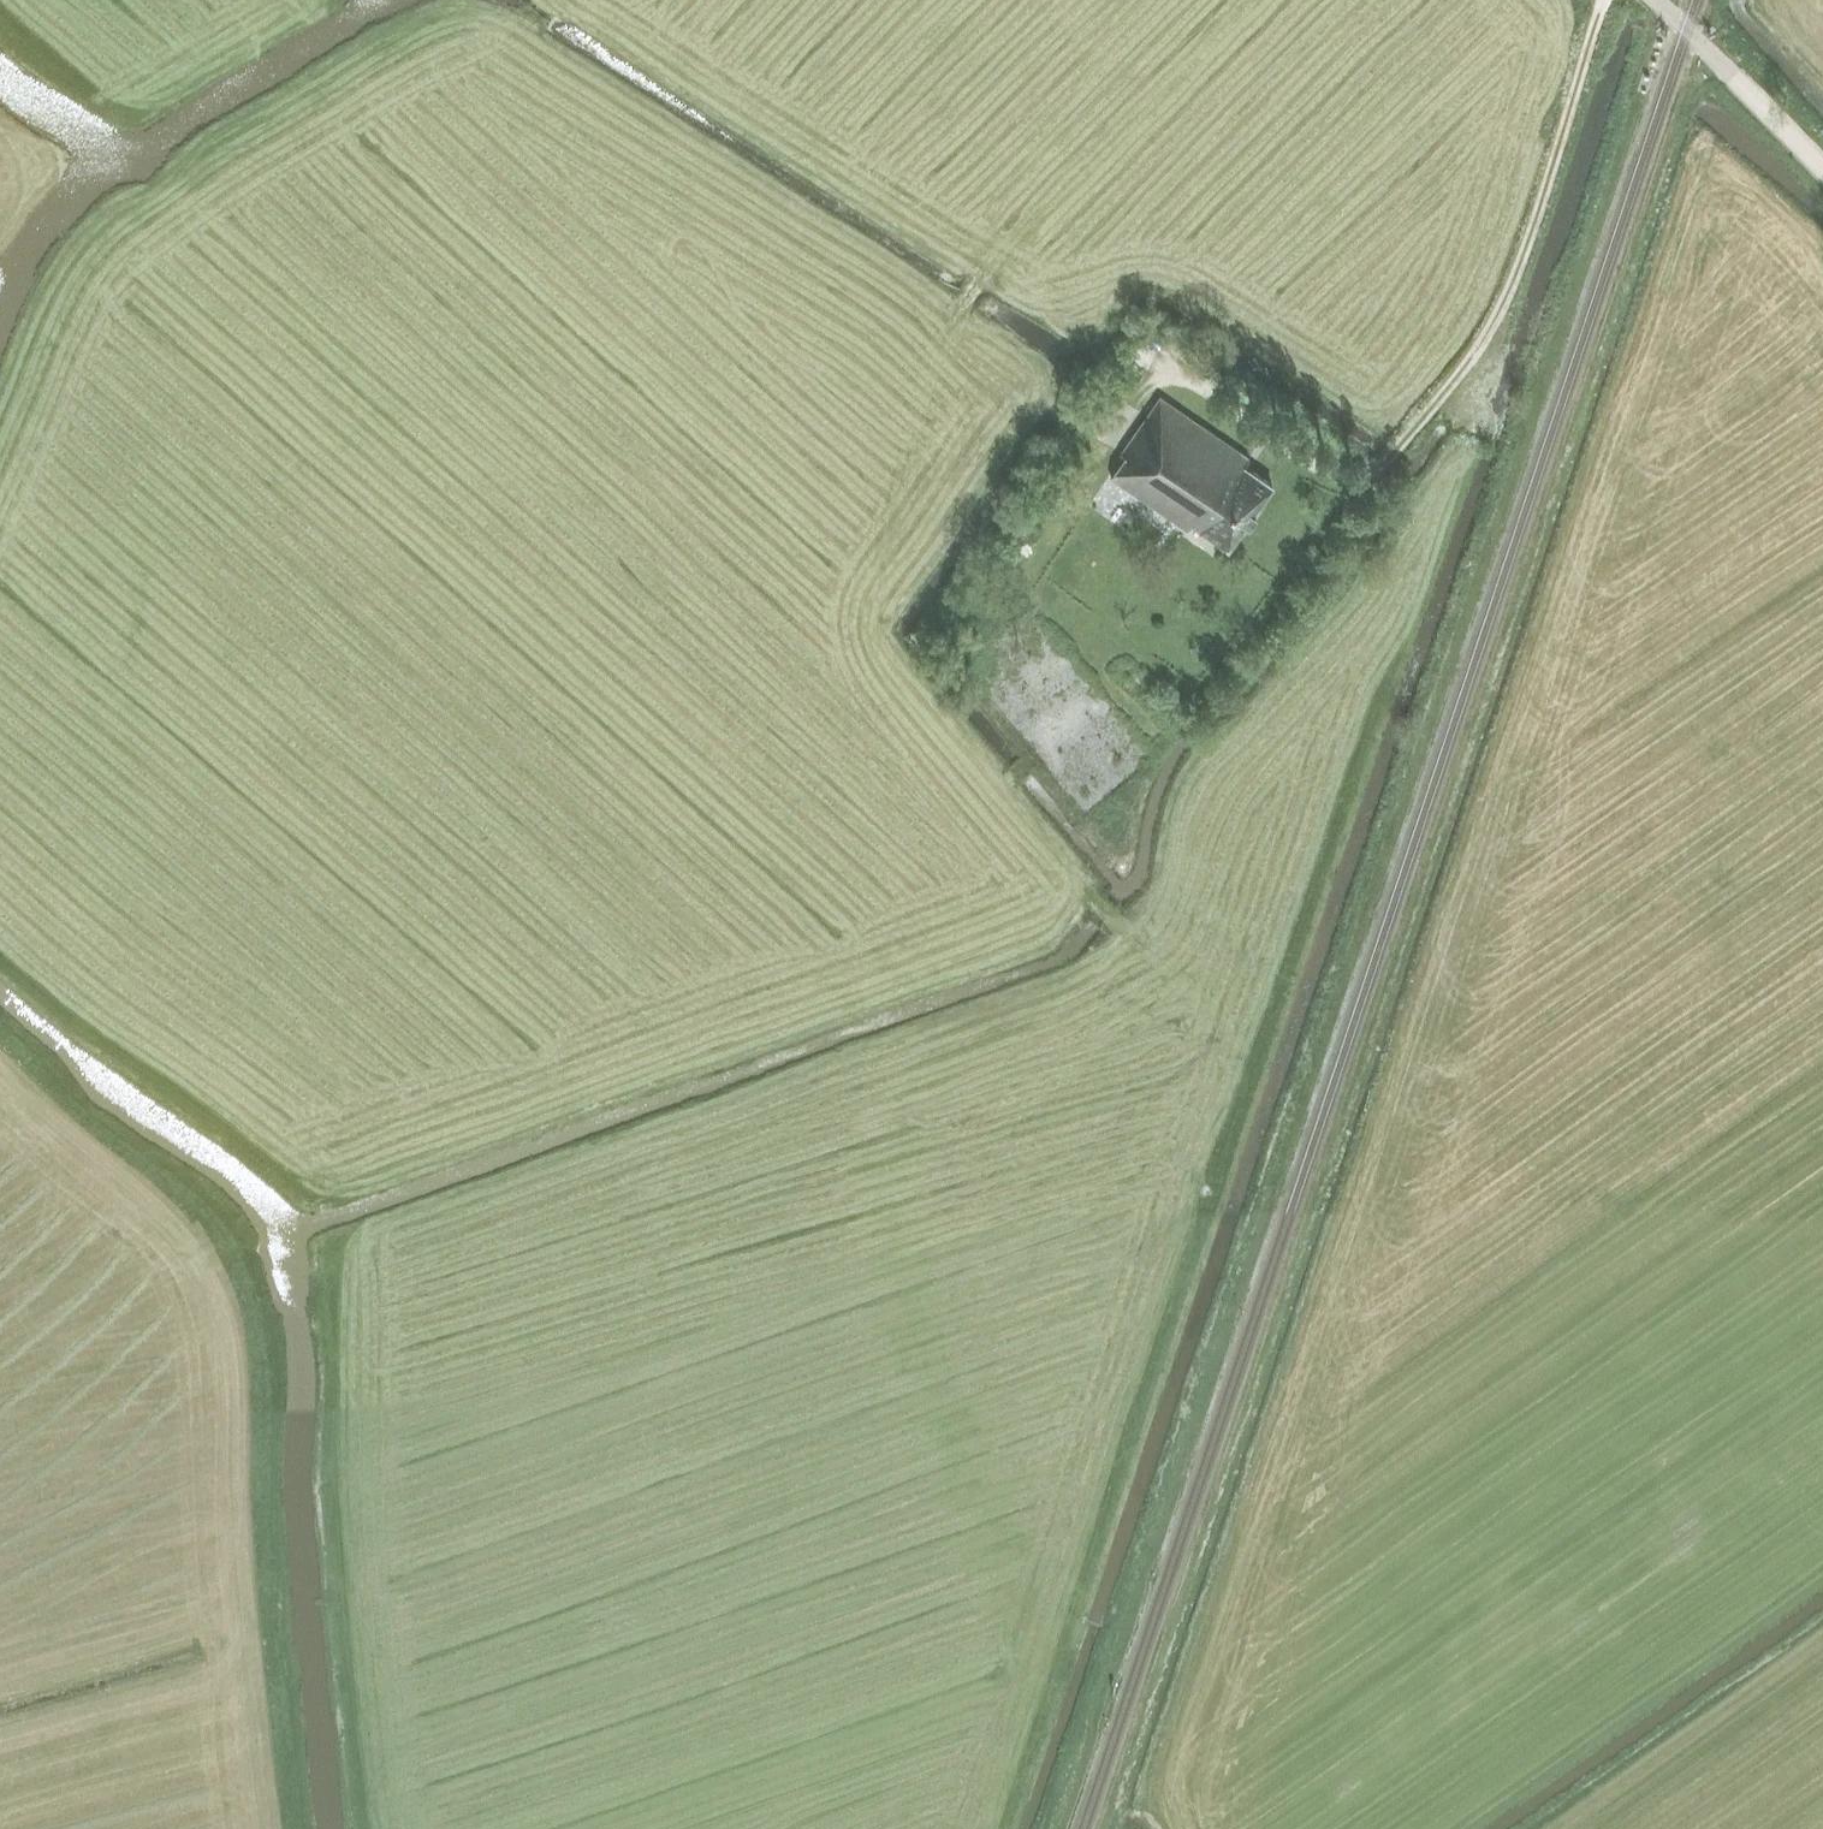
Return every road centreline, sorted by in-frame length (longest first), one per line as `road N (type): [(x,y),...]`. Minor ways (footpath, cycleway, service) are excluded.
road 1 (tertiary): [(1822,168),(1657,0)]

